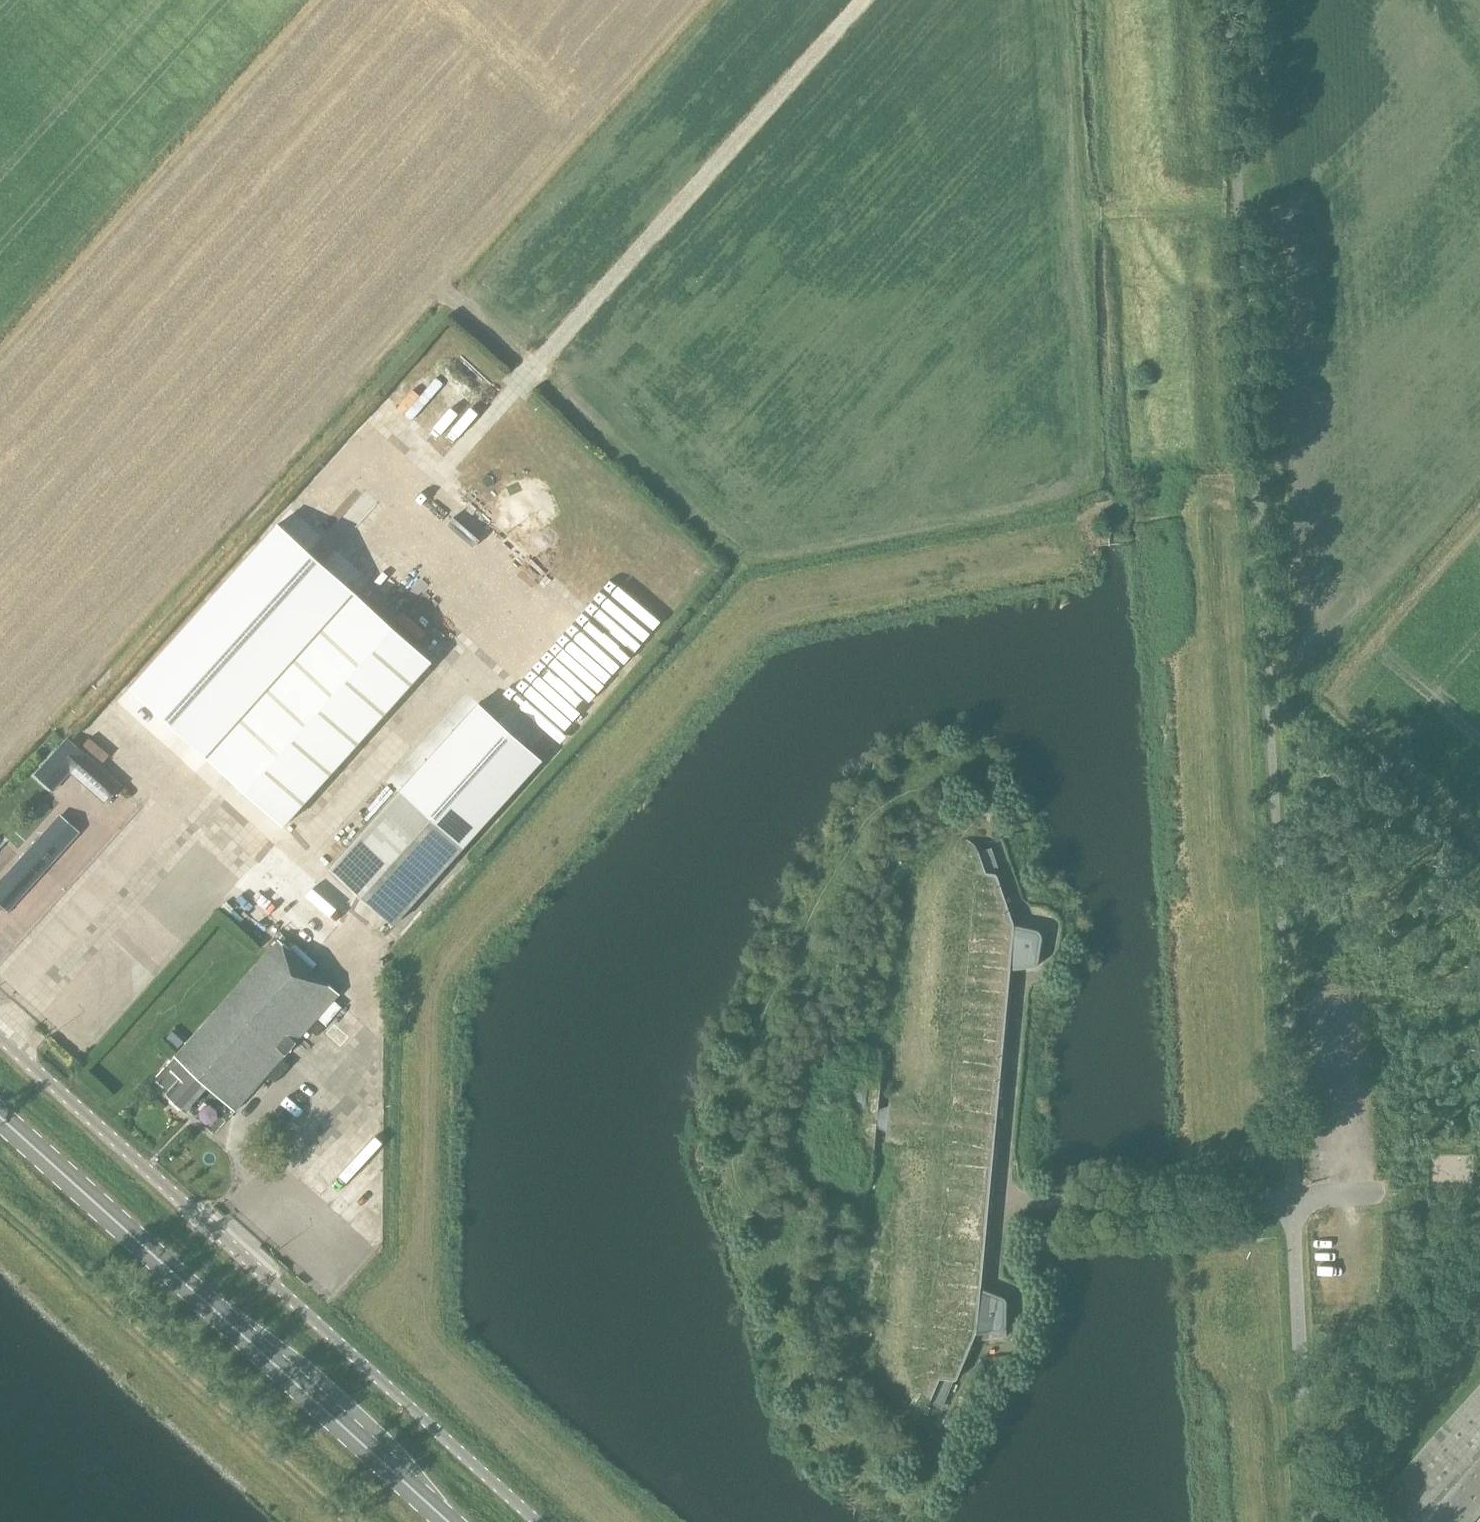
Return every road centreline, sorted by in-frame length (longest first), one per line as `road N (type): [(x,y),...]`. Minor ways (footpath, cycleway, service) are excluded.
road 1 (unclassified): [(1310,1521),(1254,461)]
road 2 (unclassified): [(539,1521),(0,1035)]
road 3 (primary): [(446,1521),(0,1118)]
road 4 (track): [(0,1216),(338,1521)]
road 5 (track): [(1266,676),(1346,623),(1479,473)]
road 6 (track): [(1453,912),(1329,960),(1281,956)]
road 7 (track): [(1237,209),(1061,217)]

